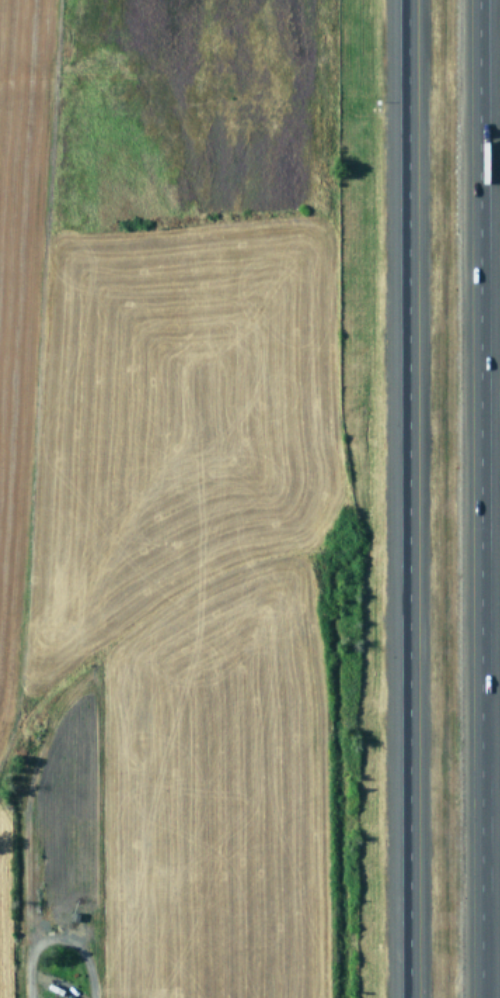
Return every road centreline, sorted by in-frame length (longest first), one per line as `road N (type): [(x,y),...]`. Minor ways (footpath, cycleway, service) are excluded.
road 1 (motorway): [(480,997),(477,0)]
road 2 (motorway): [(408,0),(411,997)]

